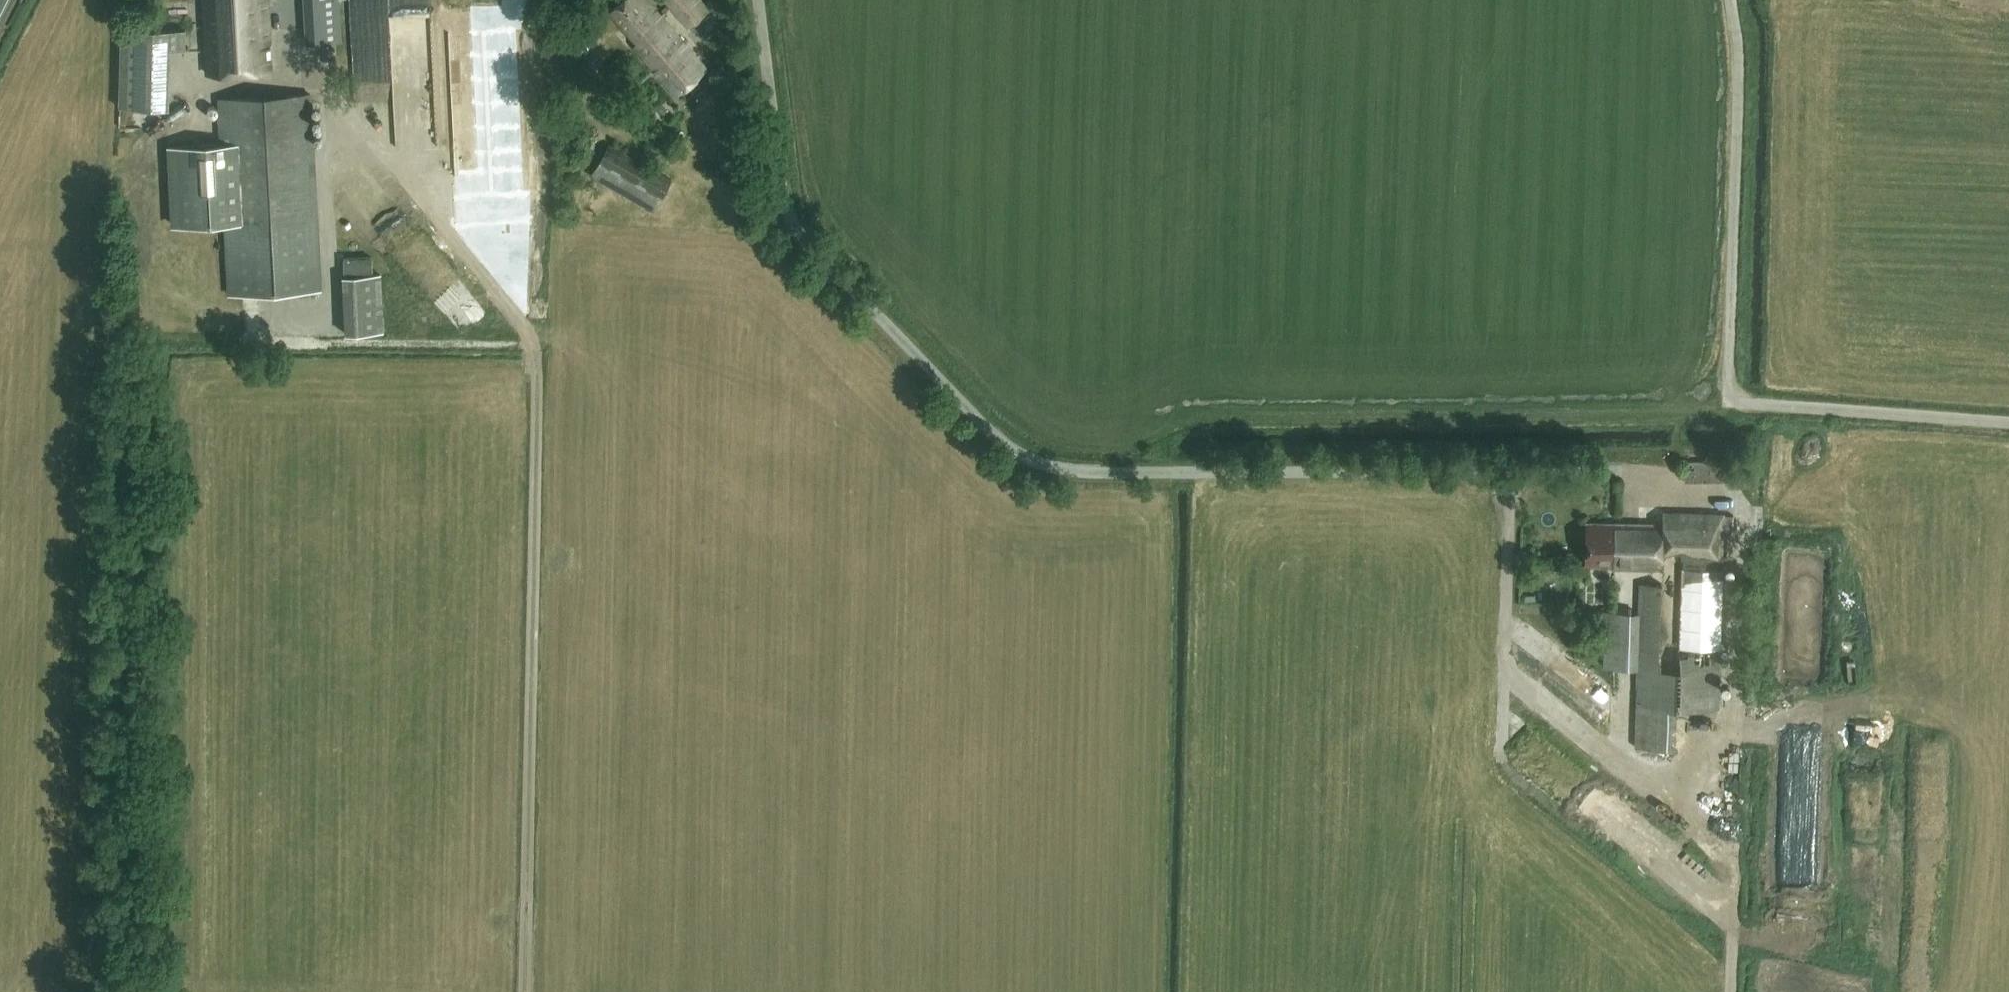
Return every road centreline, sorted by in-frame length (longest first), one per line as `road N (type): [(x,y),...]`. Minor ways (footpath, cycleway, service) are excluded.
road 1 (track): [(518,991),(531,346),(501,303)]
road 2 (track): [(1730,0),(1742,45),(1730,391),(1748,404),(2008,423)]
road 3 (track): [(1728,991),(1731,837),(1503,680),(1512,469)]

